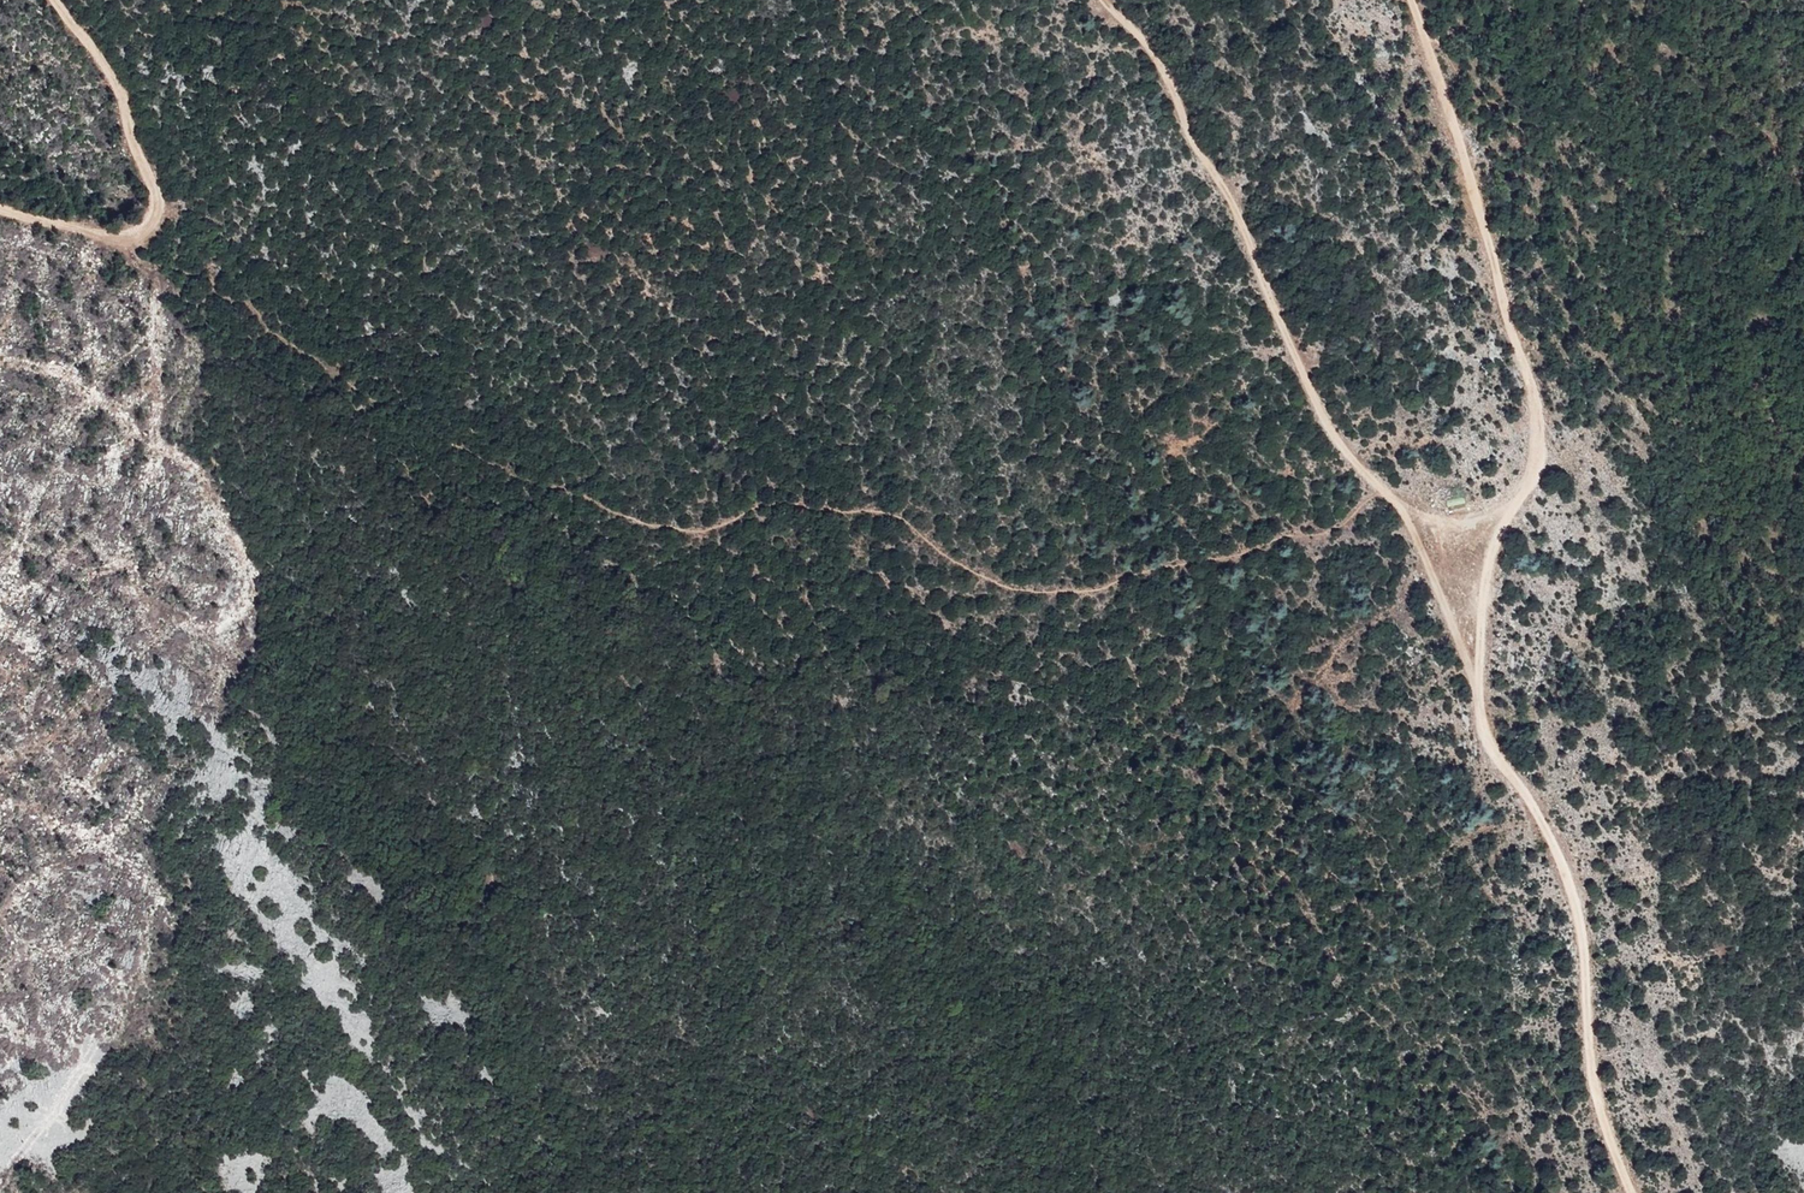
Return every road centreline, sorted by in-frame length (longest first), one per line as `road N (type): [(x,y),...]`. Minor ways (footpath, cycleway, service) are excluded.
road 1 (track): [(1098,0),(1143,48),(1164,84),(1317,422),(1413,525),(1477,683)]
road 2 (track): [(1477,683),(1494,539),(1534,457),(1531,395),(1426,40),(1406,0)]
road 3 (track): [(1635,1192),(1593,1097),(1580,911),(1538,816),(1496,755),(1477,683)]
road 4 (track): [(0,211),(117,237),(148,229),(157,213),(159,198),(106,77),(55,0)]

